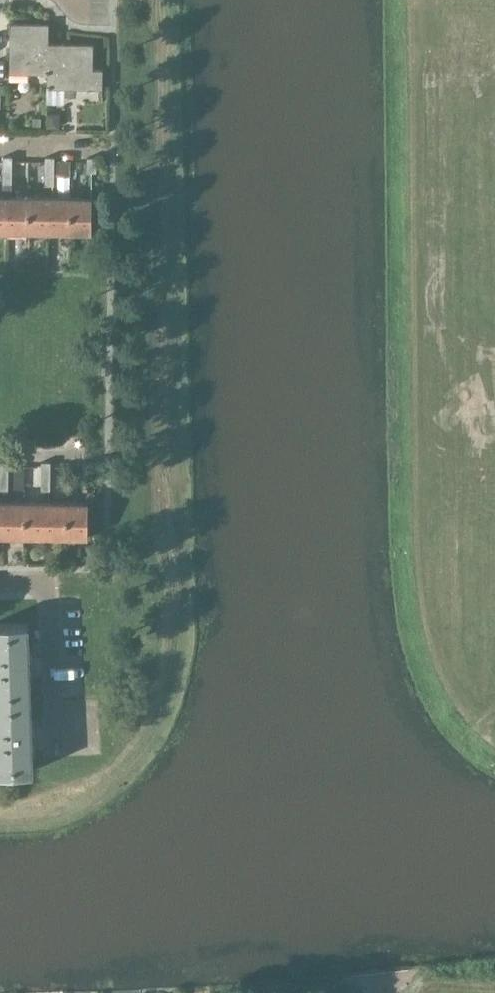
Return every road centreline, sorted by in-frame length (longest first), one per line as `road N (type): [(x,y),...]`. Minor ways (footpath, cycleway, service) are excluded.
road 1 (residential): [(78,729),(53,730),(47,579),(0,581)]

